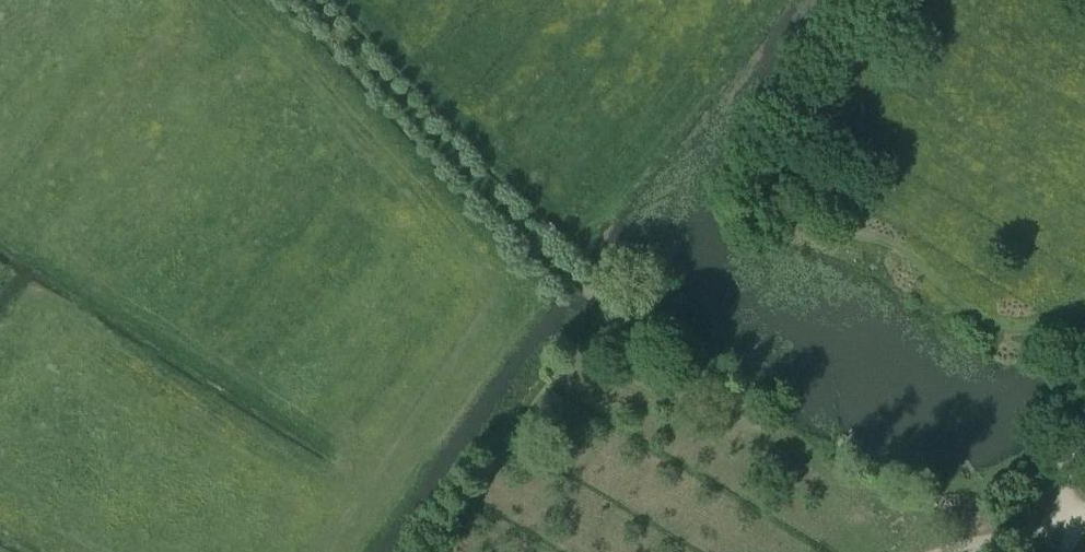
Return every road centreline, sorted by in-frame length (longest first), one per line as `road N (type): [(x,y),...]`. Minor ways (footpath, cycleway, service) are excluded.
road 1 (track): [(555,265),(594,302),(640,387),(947,551)]
road 2 (track): [(307,0),(555,265)]

